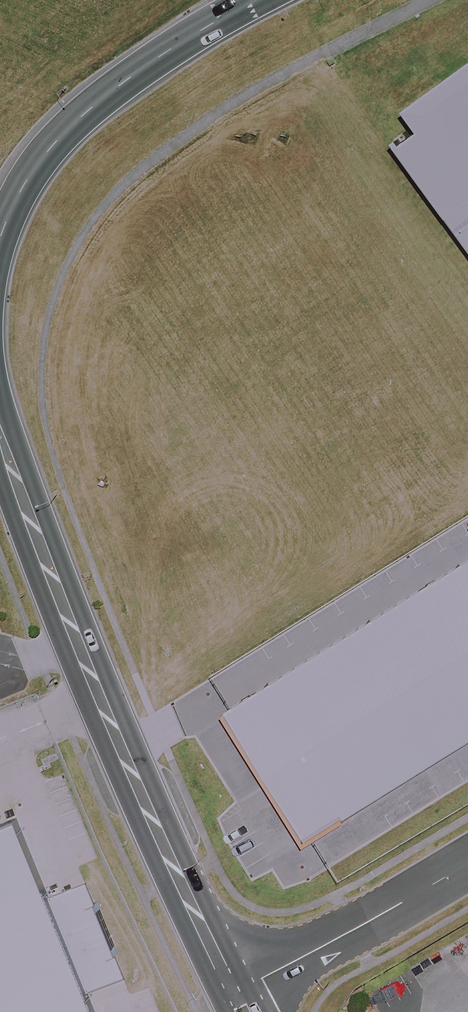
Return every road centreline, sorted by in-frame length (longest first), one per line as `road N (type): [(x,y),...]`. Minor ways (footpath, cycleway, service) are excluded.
road 1 (secondary): [(0,430),(139,789),(218,964),(238,988)]
road 2 (secondary): [(256,0),(205,27),(62,130),(22,182),(0,237)]
road 3 (unclassified): [(467,863),(238,988)]

